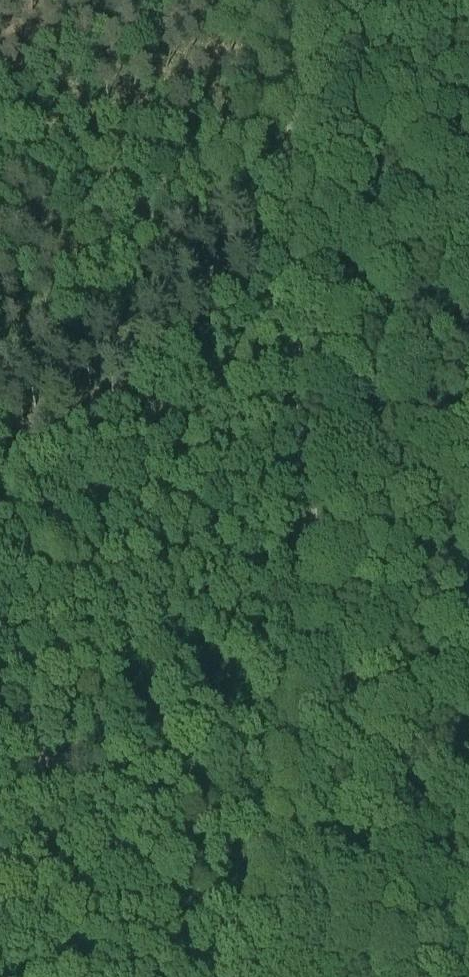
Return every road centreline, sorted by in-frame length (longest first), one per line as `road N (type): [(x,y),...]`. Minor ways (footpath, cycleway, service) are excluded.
road 1 (unclassified): [(224,976),(292,700),(303,605),(308,481),(292,180),(301,0)]

